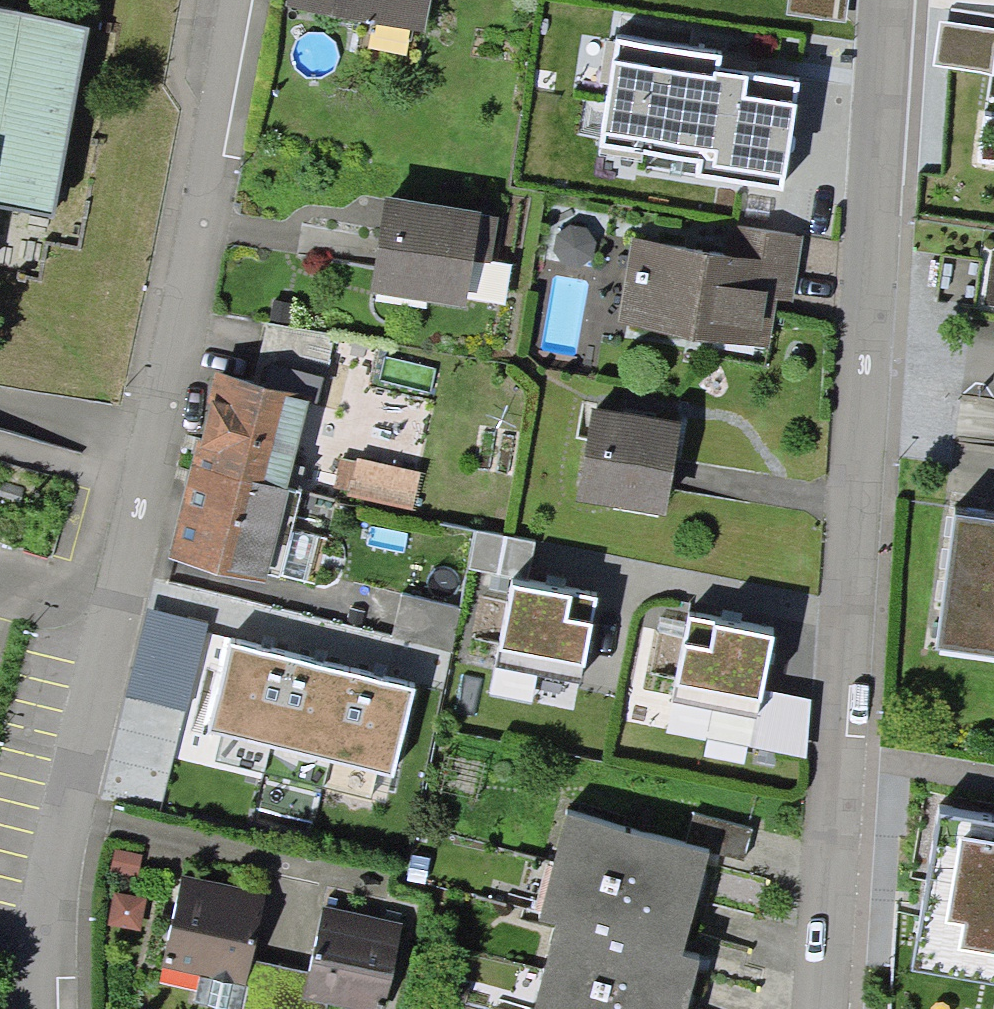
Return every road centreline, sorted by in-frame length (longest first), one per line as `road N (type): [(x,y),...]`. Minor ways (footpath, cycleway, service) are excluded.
road 1 (residential): [(236,0),(38,942),(39,1008)]
road 2 (residential): [(871,397),(826,1008)]
road 3 (residential): [(899,0),(871,397)]
road 4 (residential): [(993,411),(871,397)]

